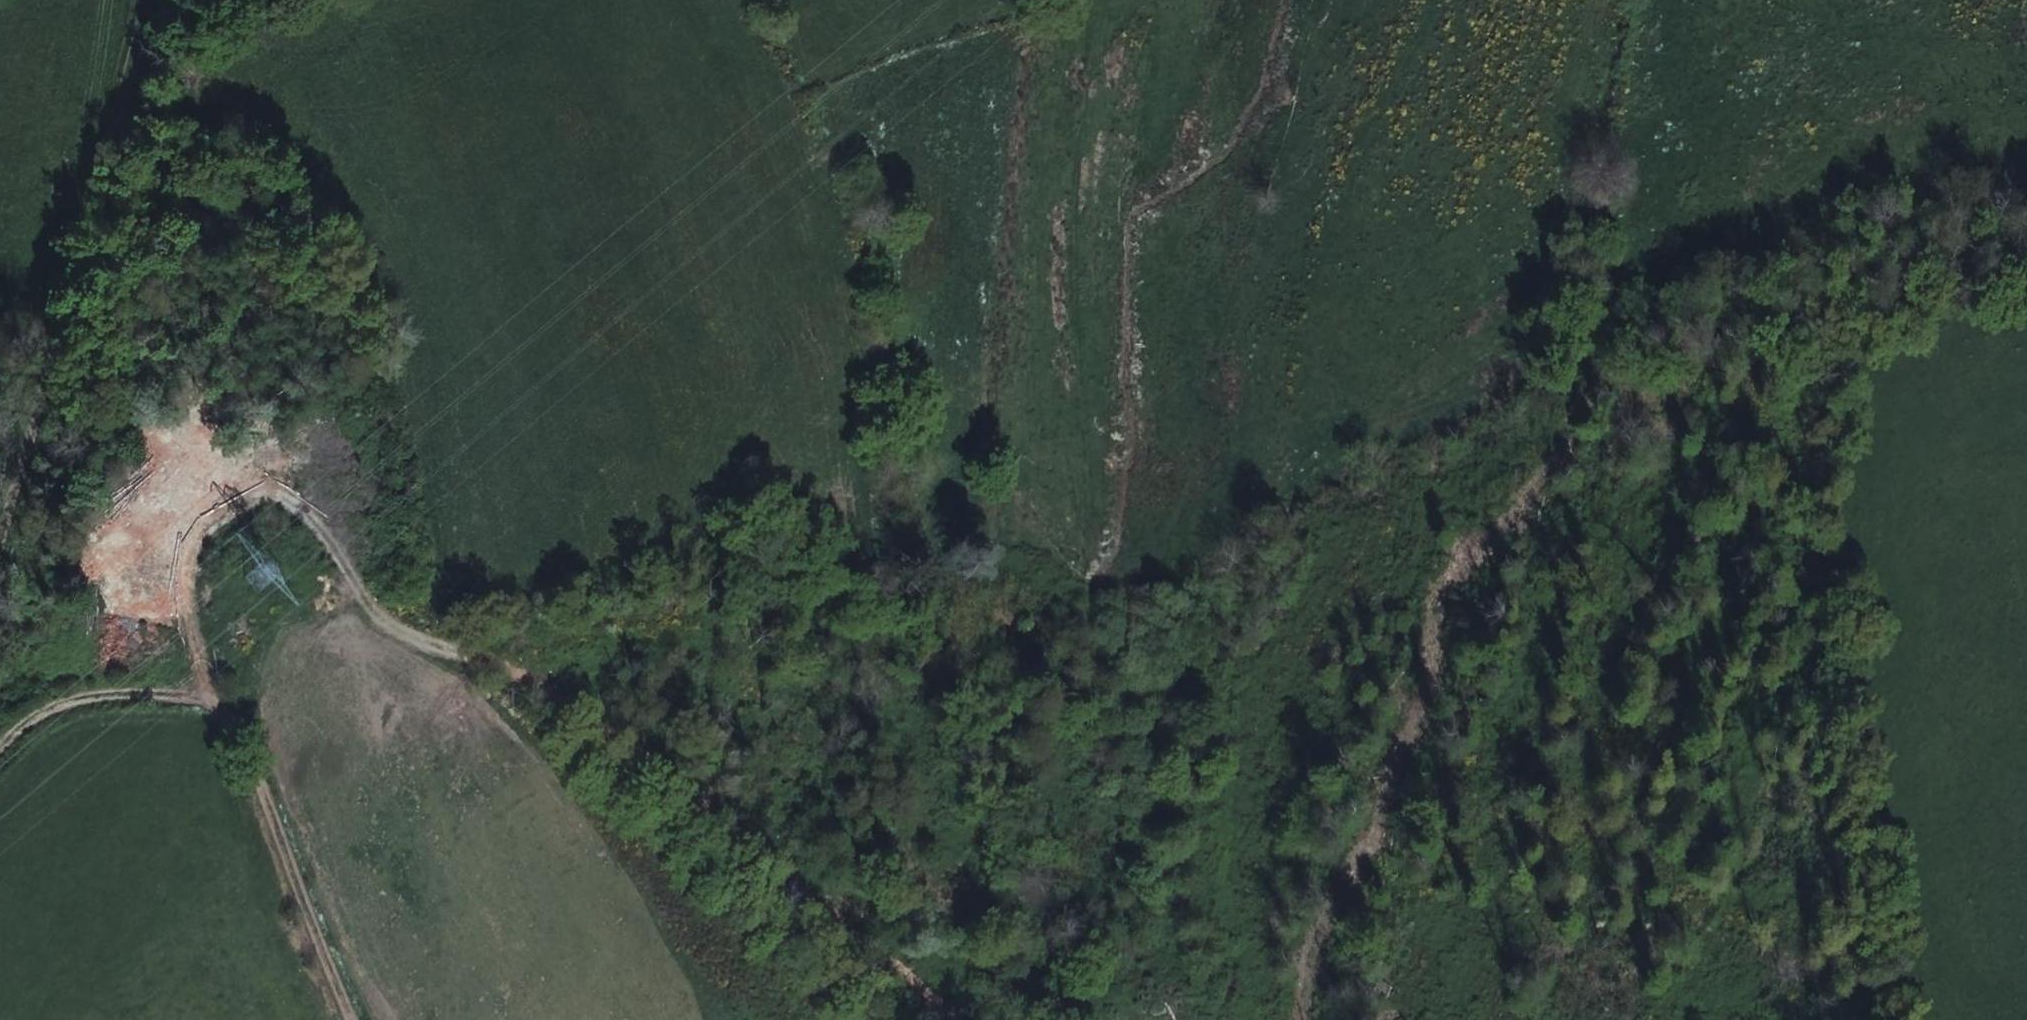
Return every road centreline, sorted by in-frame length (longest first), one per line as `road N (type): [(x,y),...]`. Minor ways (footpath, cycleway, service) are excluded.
road 1 (track): [(0,534),(54,480),(88,406),(87,326),(105,255),(146,193),(173,55),(172,0)]
road 2 (track): [(351,1019),(273,784),(227,711),(176,694),(86,697),(39,717),(0,746)]

